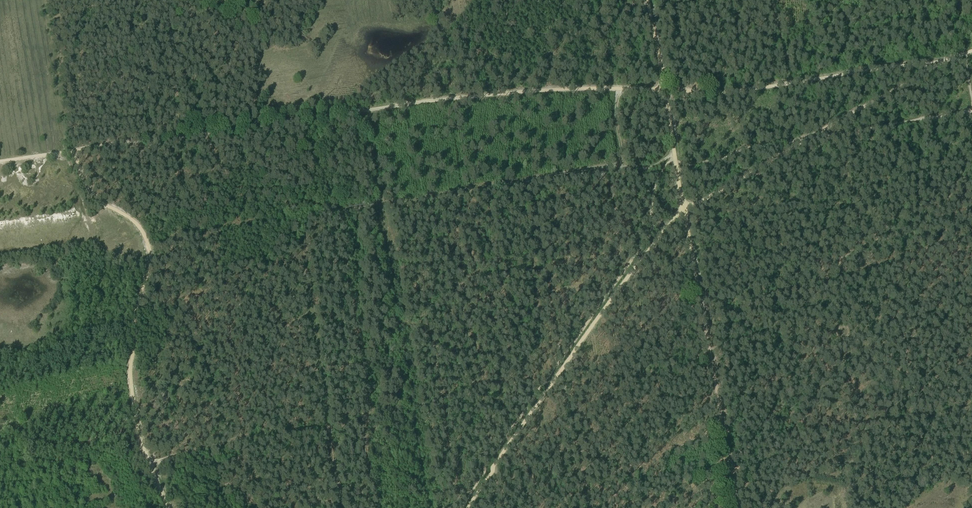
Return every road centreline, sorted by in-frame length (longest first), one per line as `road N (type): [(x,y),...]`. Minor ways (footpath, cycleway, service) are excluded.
road 1 (track): [(74,150),(436,101),(665,89)]
road 2 (track): [(169,507),(139,433),(130,371),(150,248),(137,222),(86,189),(74,150)]
road 3 (track): [(463,507),(619,288),(685,211)]
road 4 (track): [(623,167),(380,204),(367,110)]
road 5 (track): [(685,211),(946,60)]
road 6 (track): [(738,507),(685,211)]
road 7 (track): [(665,89),(722,92),(946,60)]
road 8 (track): [(685,211),(665,89)]

